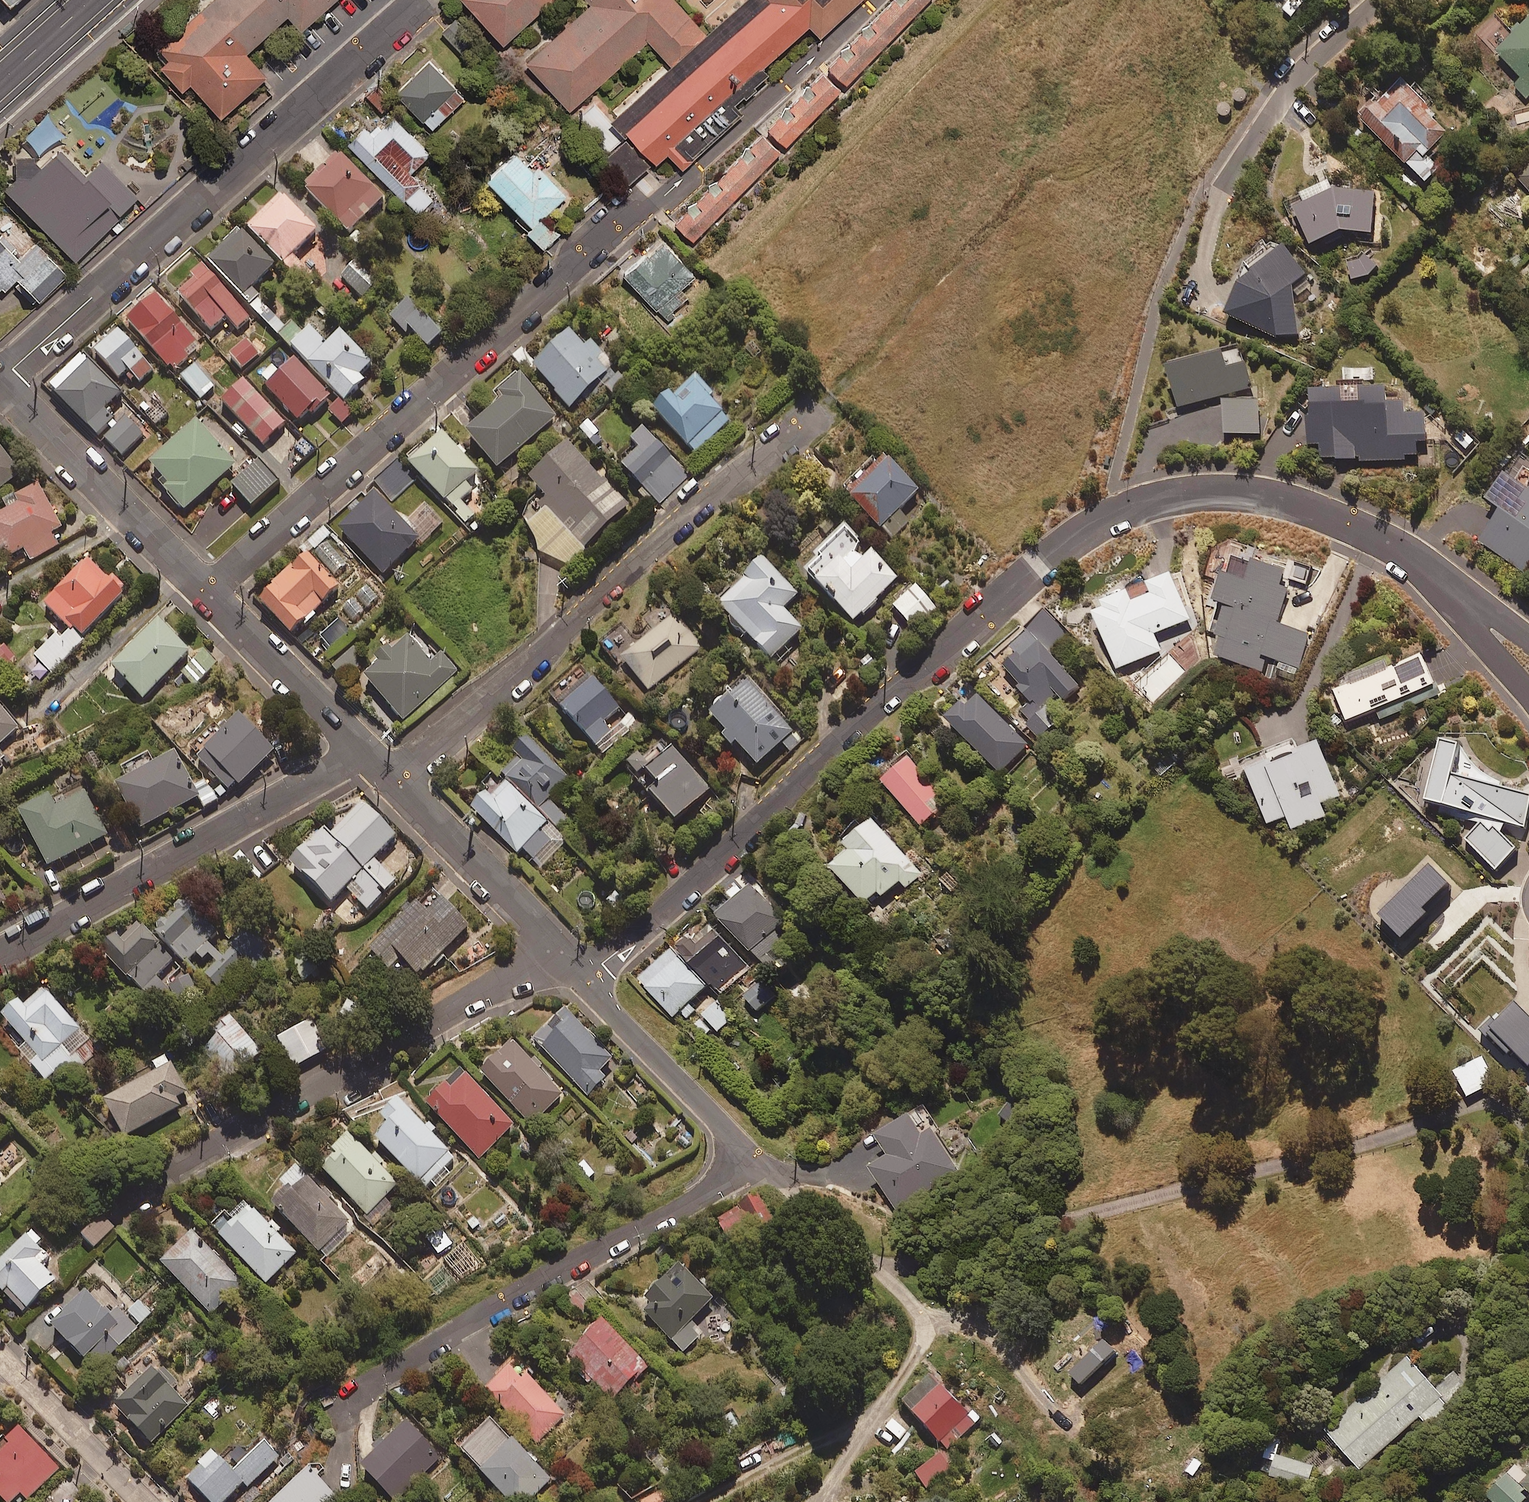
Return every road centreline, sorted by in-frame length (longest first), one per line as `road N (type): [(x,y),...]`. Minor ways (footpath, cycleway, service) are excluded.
road 1 (residential): [(587,980),(1075,535),(1109,513),(1180,493),(1242,490),(1386,541),(1440,579)]
road 2 (residential): [(206,591),(641,210)]
road 3 (residential): [(0,378),(411,5)]
road 4 (residential): [(393,780),(807,419)]
road 5 (residential): [(558,950),(135,1196)]
road 6 (residential): [(756,1165),(536,1284),(341,1406)]
road 7 (residential): [(363,750),(0,955)]
road 8 (residential): [(756,1165),(920,1316),(922,1341),(876,1416)]
road 9 (residential): [(0,386),(206,591)]
road 10 (residential): [(587,980),(756,1165)]
road 11 (residential): [(393,780),(558,950)]
road 12 (residential): [(1380,0),(1299,74),(1225,177)]
road 13 (residential): [(206,591),(363,750)]
road 14 (residential): [(698,1501),(876,1416)]
road 15 (residential): [(0,1363),(139,1501)]
road 16 (residential): [(1528,696),(1440,579)]
road 17 (secondary): [(90,0),(0,81)]

